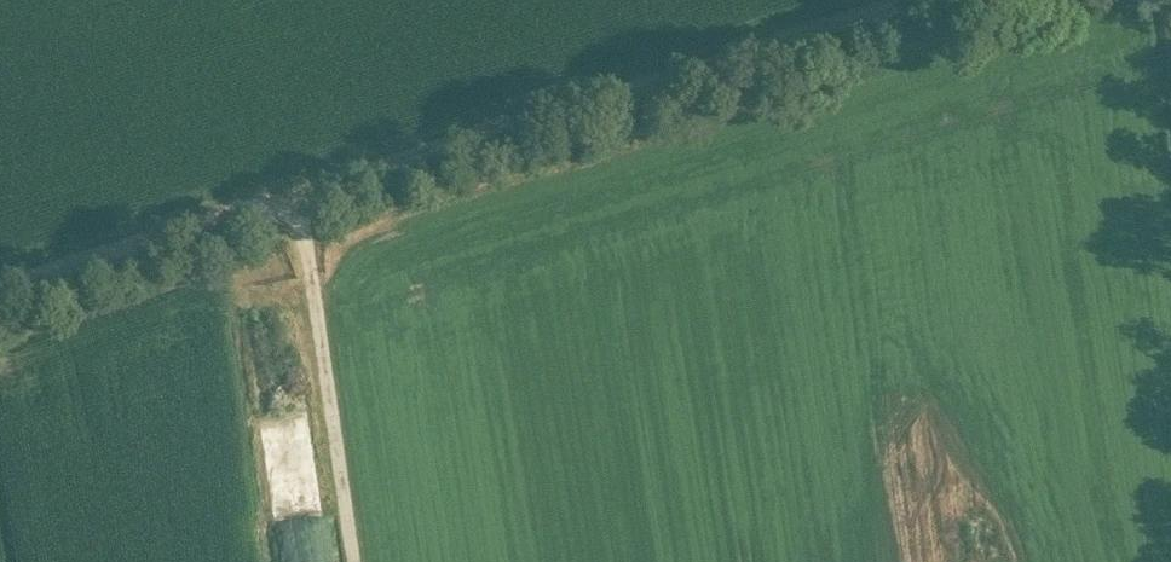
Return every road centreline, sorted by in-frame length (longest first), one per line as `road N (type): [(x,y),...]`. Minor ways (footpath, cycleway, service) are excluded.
road 1 (track): [(944,0),(293,200)]
road 2 (track): [(351,561),(293,200)]
road 3 (unclassified): [(0,291),(293,200)]

